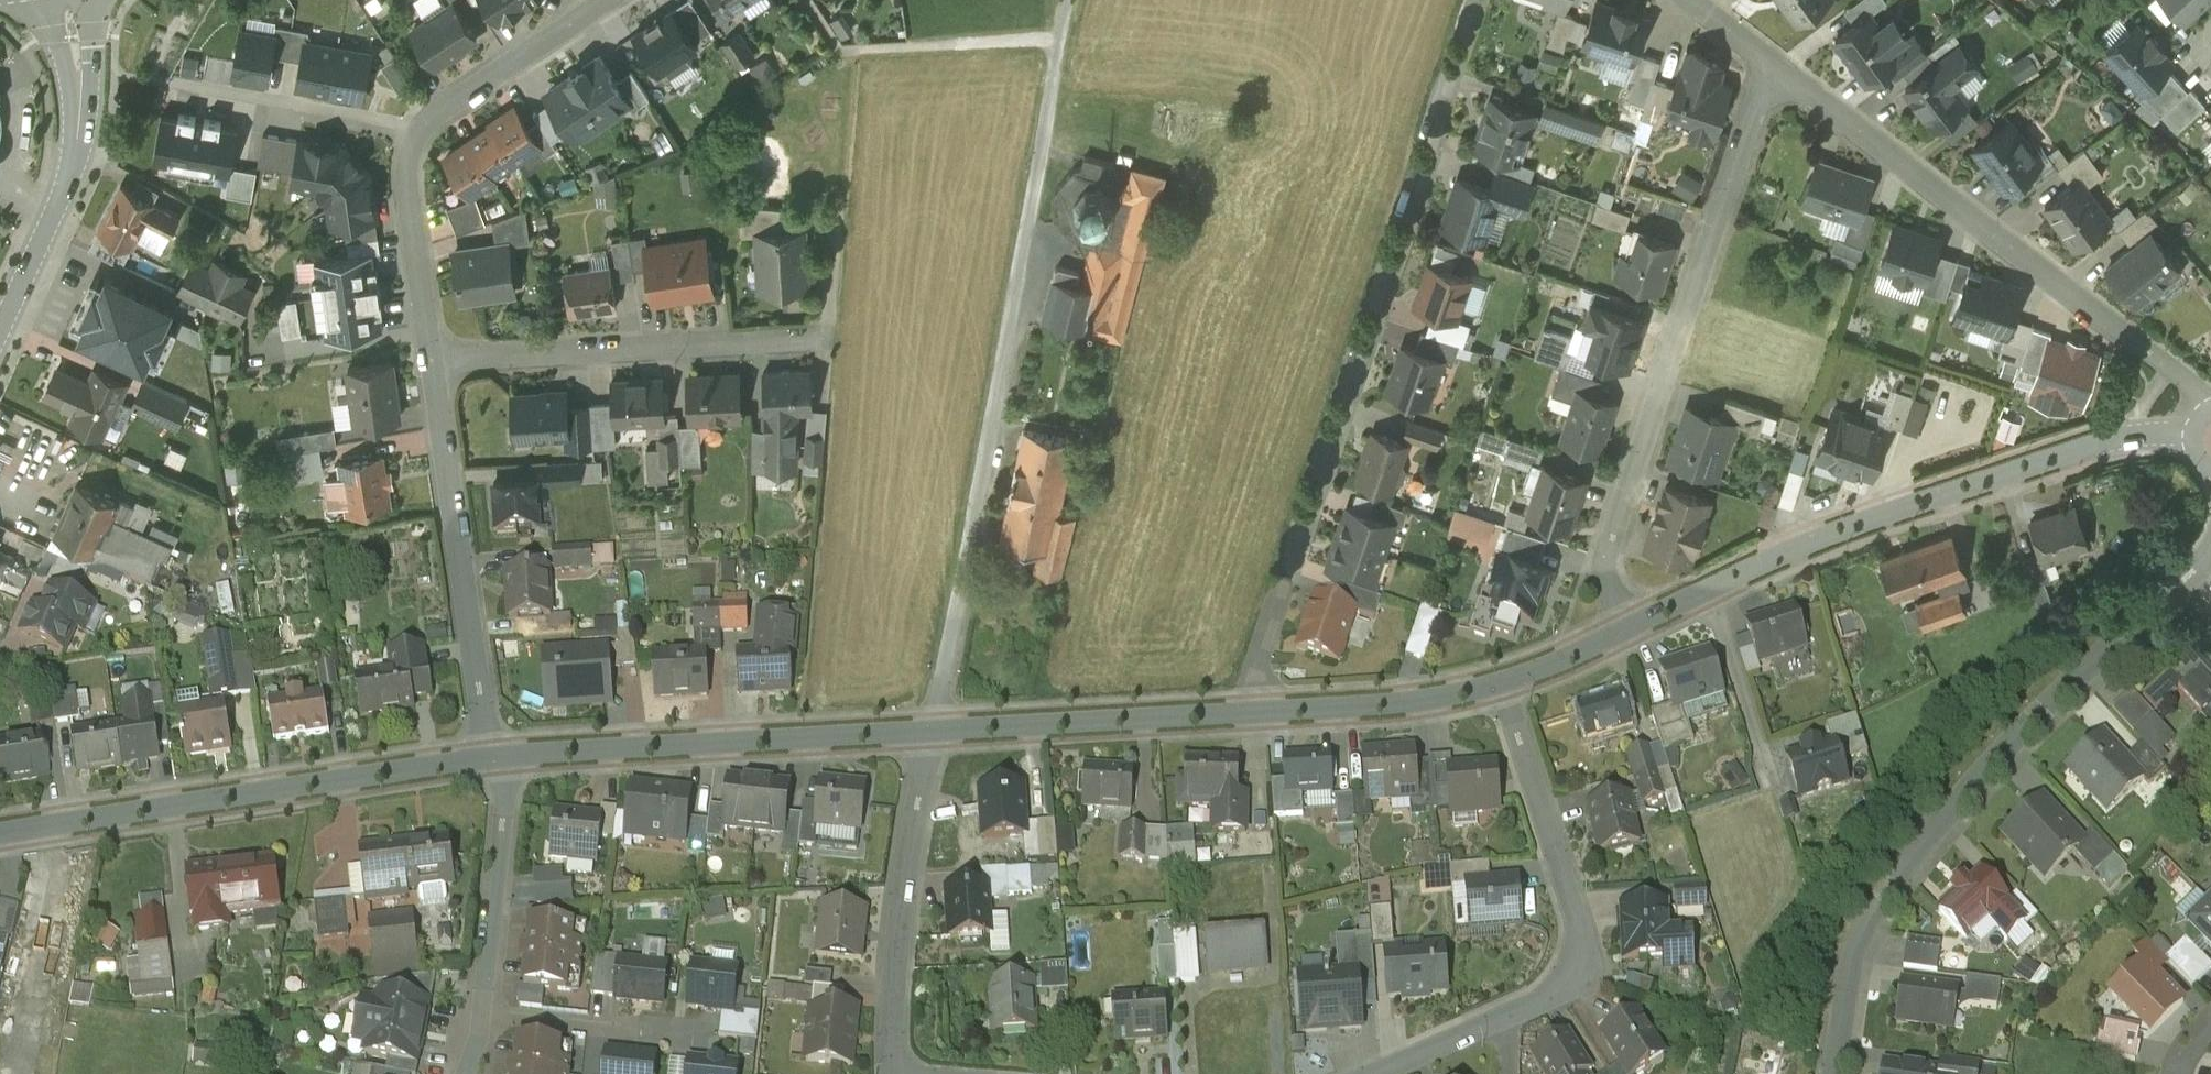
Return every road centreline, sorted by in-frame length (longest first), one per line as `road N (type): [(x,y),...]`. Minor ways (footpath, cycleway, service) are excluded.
road 1 (residential): [(1238,717),(1479,0)]
road 2 (residential): [(1068,0),(931,737)]
road 3 (residential): [(2210,557),(2199,580),(1991,761),(1906,862),(1869,917),(1855,961),(1837,1073)]
road 4 (tertiary): [(2196,433),(2101,442),(1950,491),(1624,632)]
road 5 (residential): [(1770,62),(1607,553),(1624,632)]
road 6 (residential): [(1770,62),(2156,363),(2207,413)]
road 7 (residential): [(1354,1073),(1510,1011),(1574,966),(1576,908),(1498,692)]
road 8 (tertiary): [(495,759),(0,834)]
road 9 (residential): [(602,0),(420,127),(405,177),(432,361)]
road 10 (tertiary): [(931,737),(495,759)]
road 11 (residential): [(432,361),(495,759)]
road 12 (residential): [(432,361),(826,336)]
road 13 (tertiary): [(65,0),(78,71),(73,162),(0,330)]
road 14 (residential): [(931,737),(905,885),(894,1073)]
road 15 (tertiary): [(1238,717),(931,737)]
road 16 (tertiary): [(1498,692),(1238,717)]
road 17 (residential): [(482,1008),(506,789),(495,759)]
road 18 (residential): [(482,1008),(692,1025)]
road 19 (tertiary): [(1624,632),(1498,692)]

